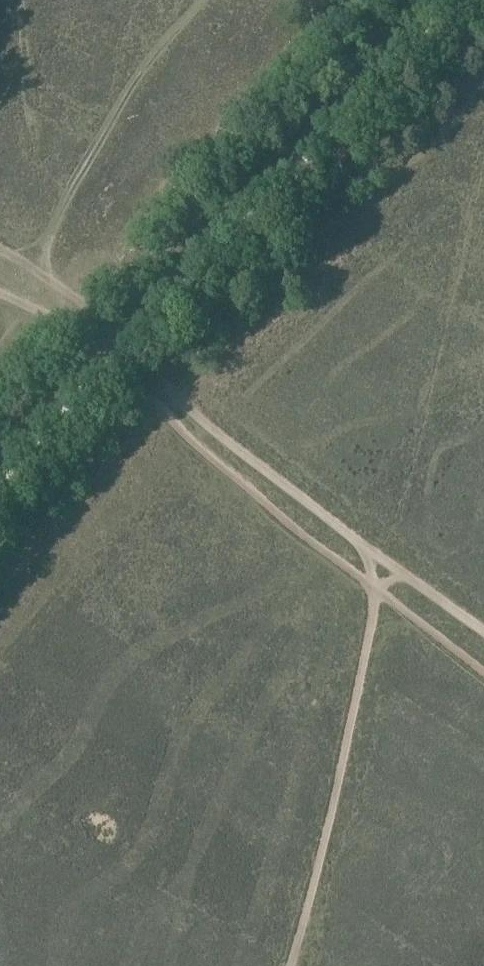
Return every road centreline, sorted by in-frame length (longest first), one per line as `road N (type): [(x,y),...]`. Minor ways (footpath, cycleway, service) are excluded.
road 1 (track): [(0,471),(439,0)]
road 2 (track): [(483,648),(42,321)]

